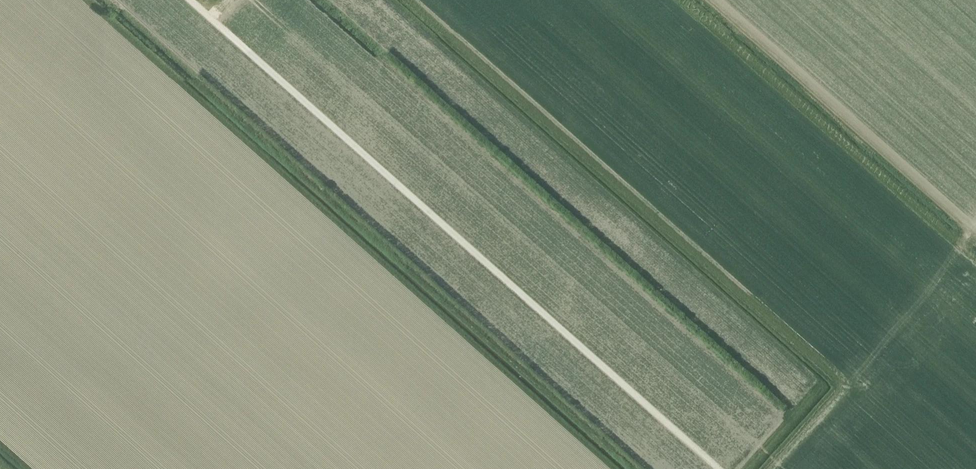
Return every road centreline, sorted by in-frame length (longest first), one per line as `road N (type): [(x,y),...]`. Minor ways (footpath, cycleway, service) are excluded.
road 1 (track): [(721,468),(190,0)]

